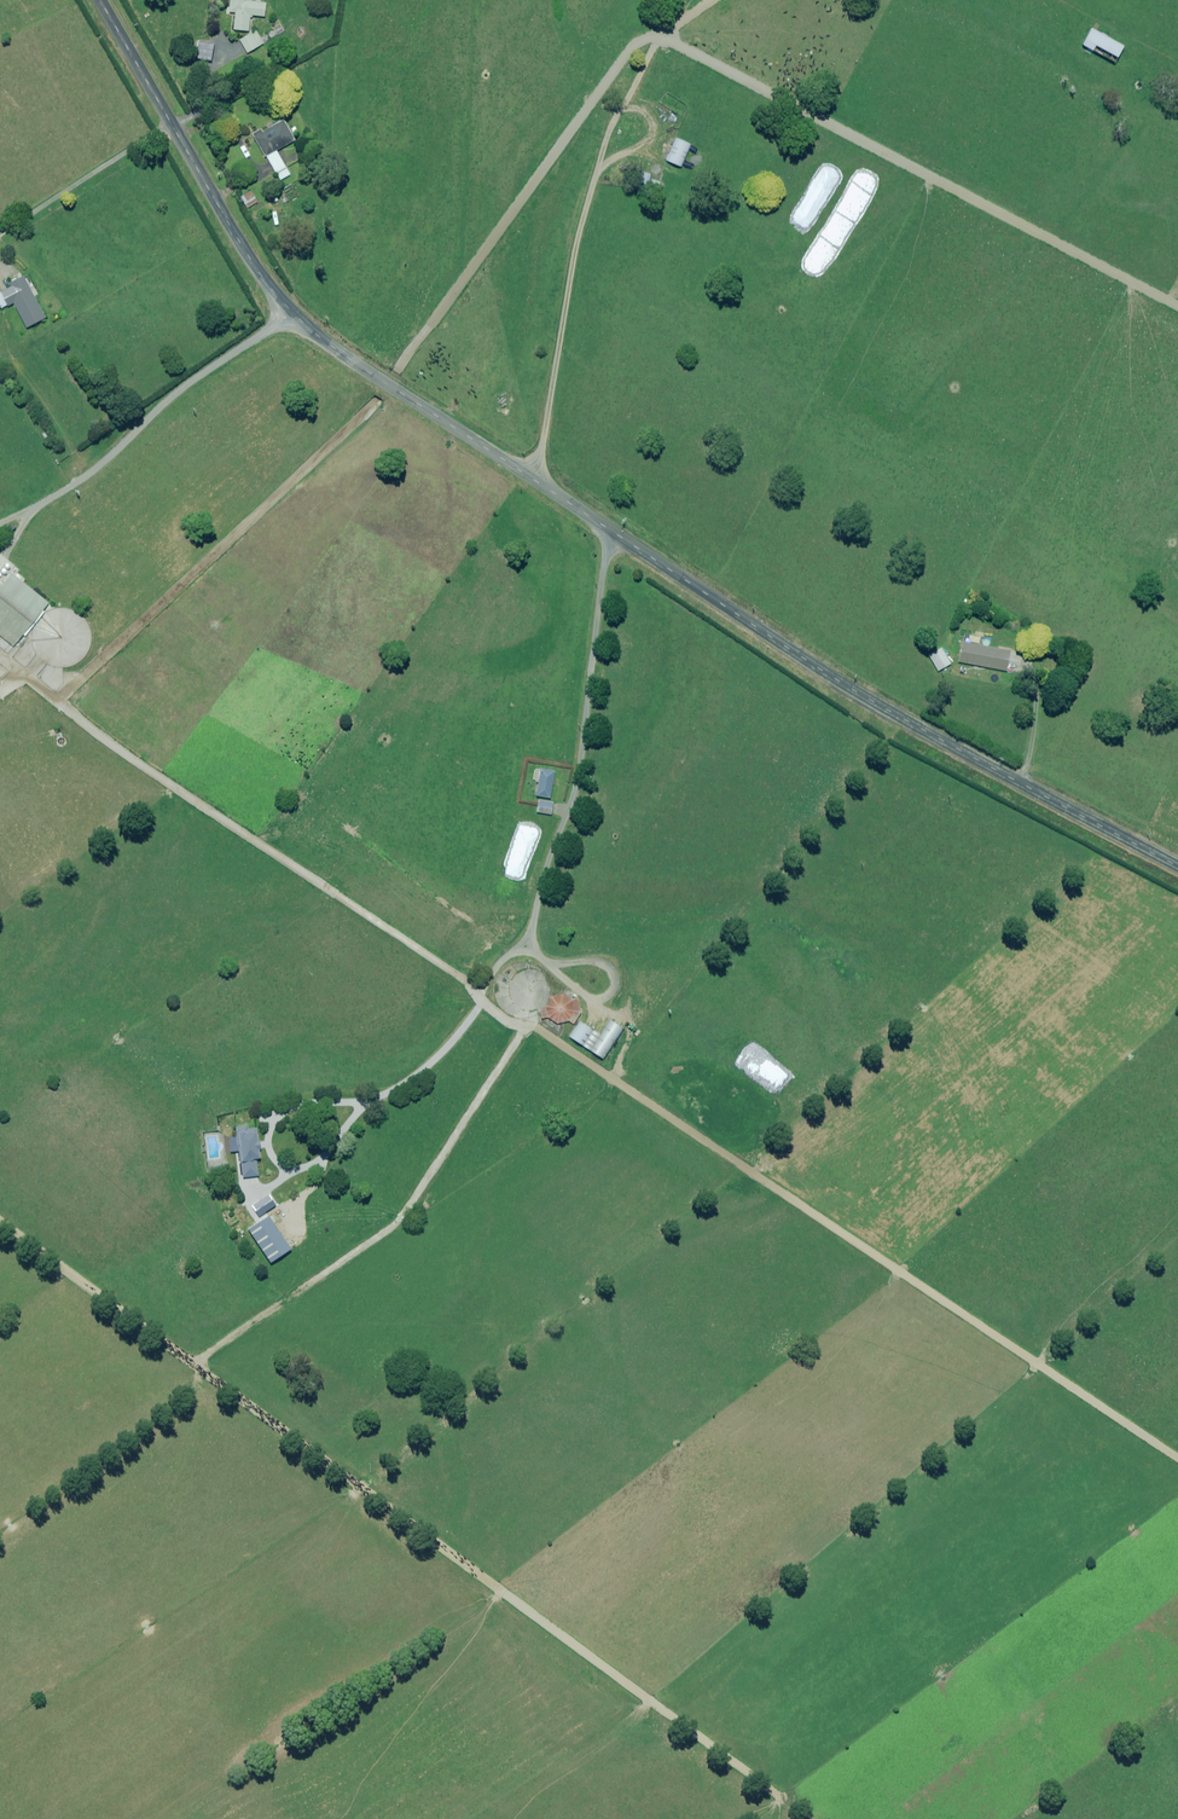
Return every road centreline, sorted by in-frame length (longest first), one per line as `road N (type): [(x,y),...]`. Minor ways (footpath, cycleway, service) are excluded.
road 1 (track): [(1177,309),(658,38),(627,45),(376,400),(60,699)]
road 2 (track): [(1177,1458),(533,1026),(507,1022),(465,980),(0,654)]
road 3 (unclassified): [(99,0),(255,271),(290,319),(332,356),(880,708),(1177,867)]
road 4 (track): [(775,1803),(0,1225)]
road 5 (track): [(185,1363),(398,1230),(533,1026)]

